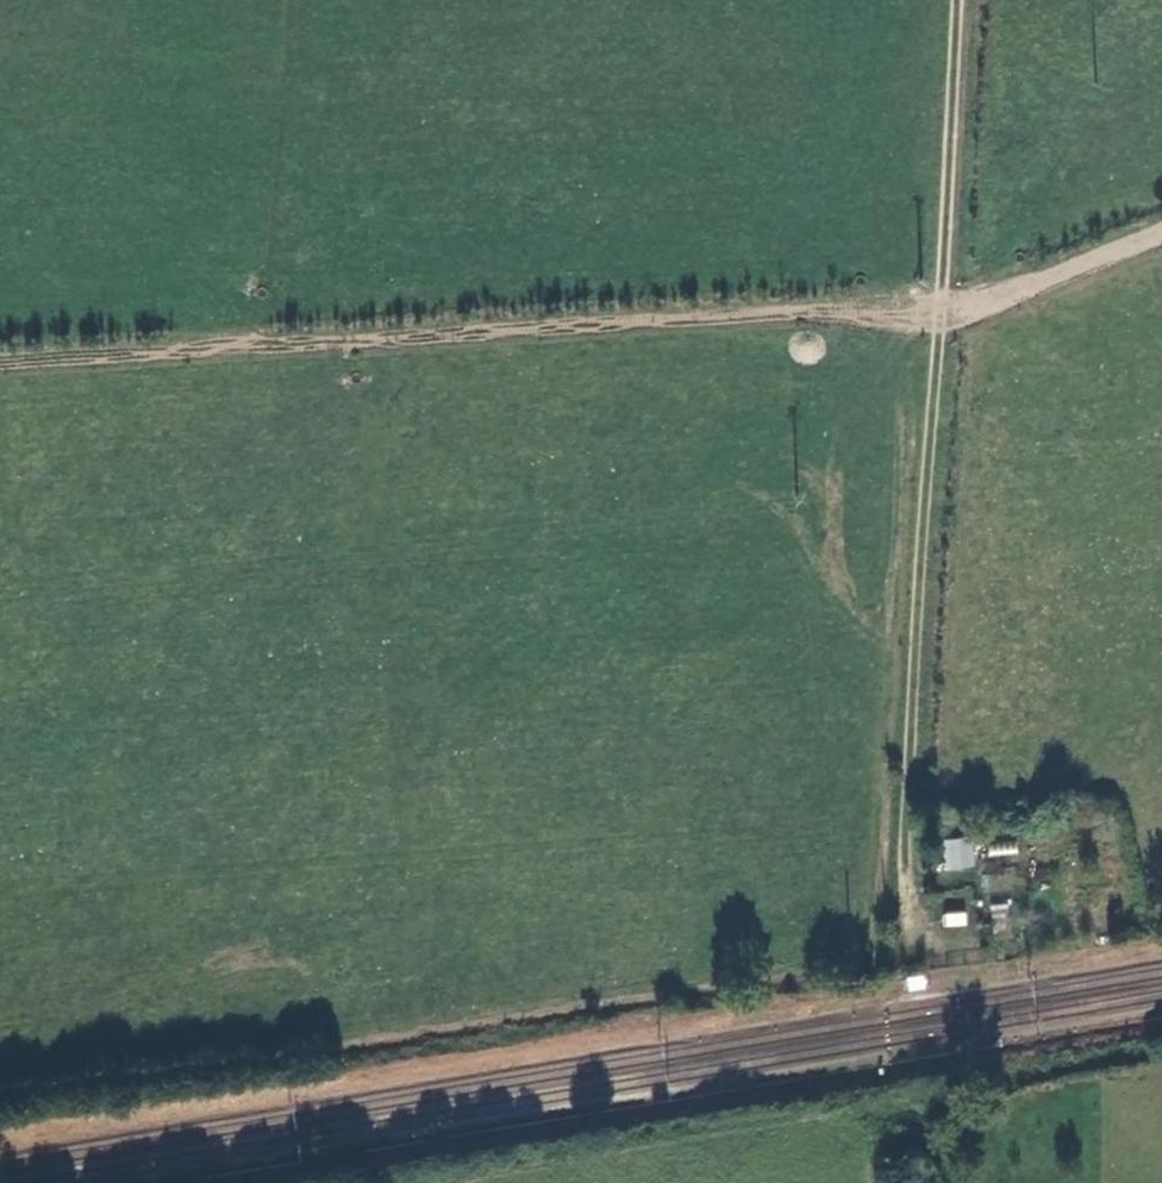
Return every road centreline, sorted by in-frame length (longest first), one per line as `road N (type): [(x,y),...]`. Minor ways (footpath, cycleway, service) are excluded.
road 1 (track): [(951,0),(902,816),(912,940)]
road 2 (track): [(936,307),(994,299),(1161,236)]

